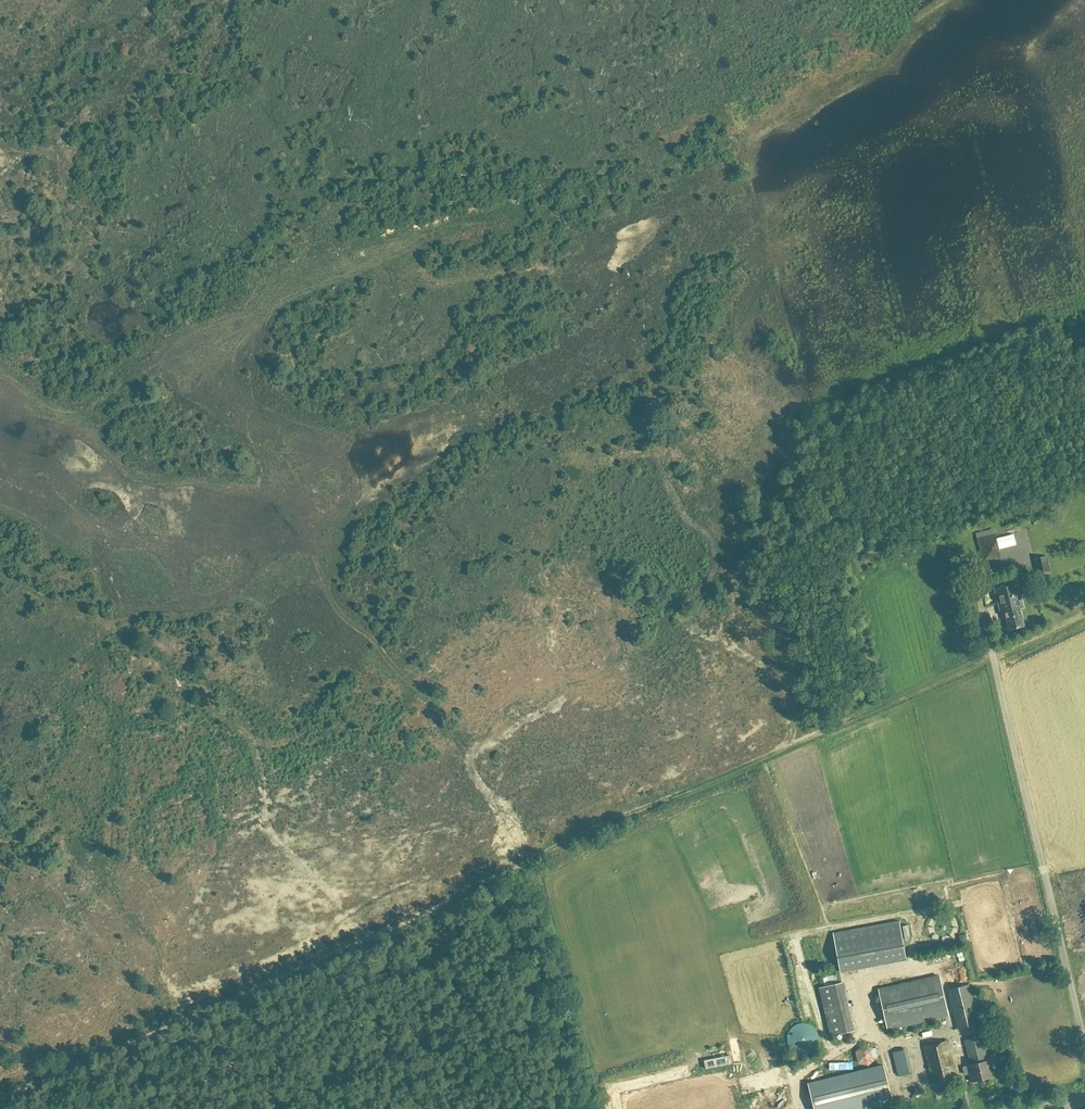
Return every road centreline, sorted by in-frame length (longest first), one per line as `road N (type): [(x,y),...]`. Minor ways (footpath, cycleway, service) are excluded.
road 1 (track): [(0,1097),(1084,617)]

